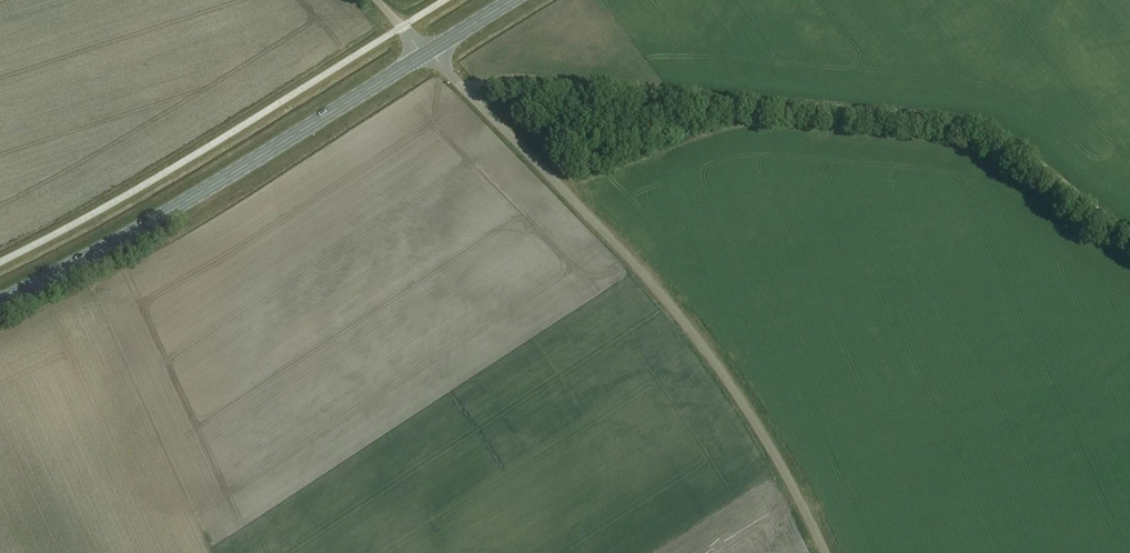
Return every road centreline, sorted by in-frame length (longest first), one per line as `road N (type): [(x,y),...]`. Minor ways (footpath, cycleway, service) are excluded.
road 1 (track): [(469,93),(502,81),(937,115),(1012,140),(1129,229)]
road 2 (unclassified): [(824,552),(795,492),(694,335),(610,236),(427,52)]
road 3 (primary): [(0,301),(427,52)]

